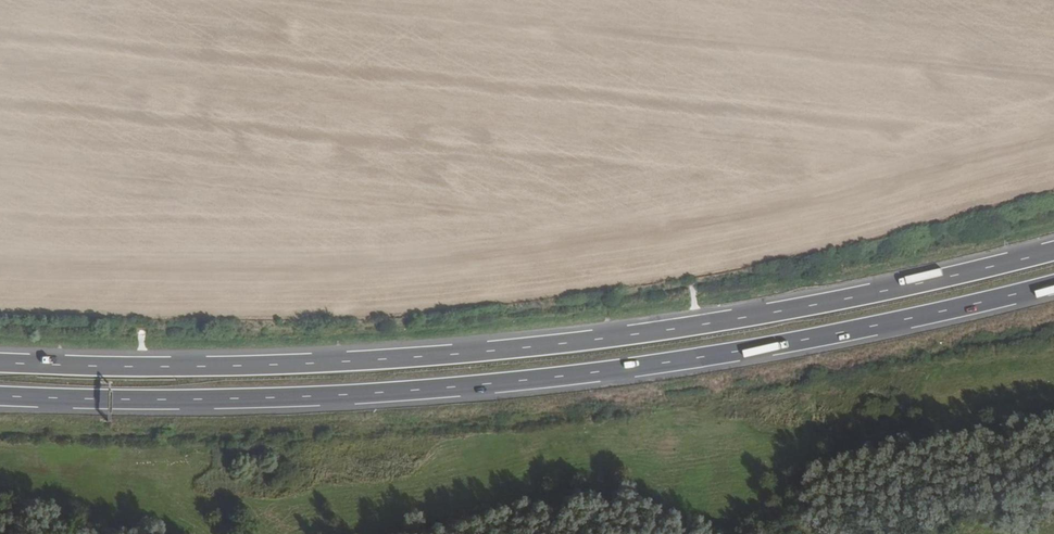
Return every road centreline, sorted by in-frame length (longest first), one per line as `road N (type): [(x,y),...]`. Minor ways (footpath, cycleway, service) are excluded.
road 1 (trunk): [(1053,249),(776,312),(527,348),(264,364),(0,362)]
road 2 (trunk): [(0,394),(264,397),(528,379),(783,343),(1053,283)]

